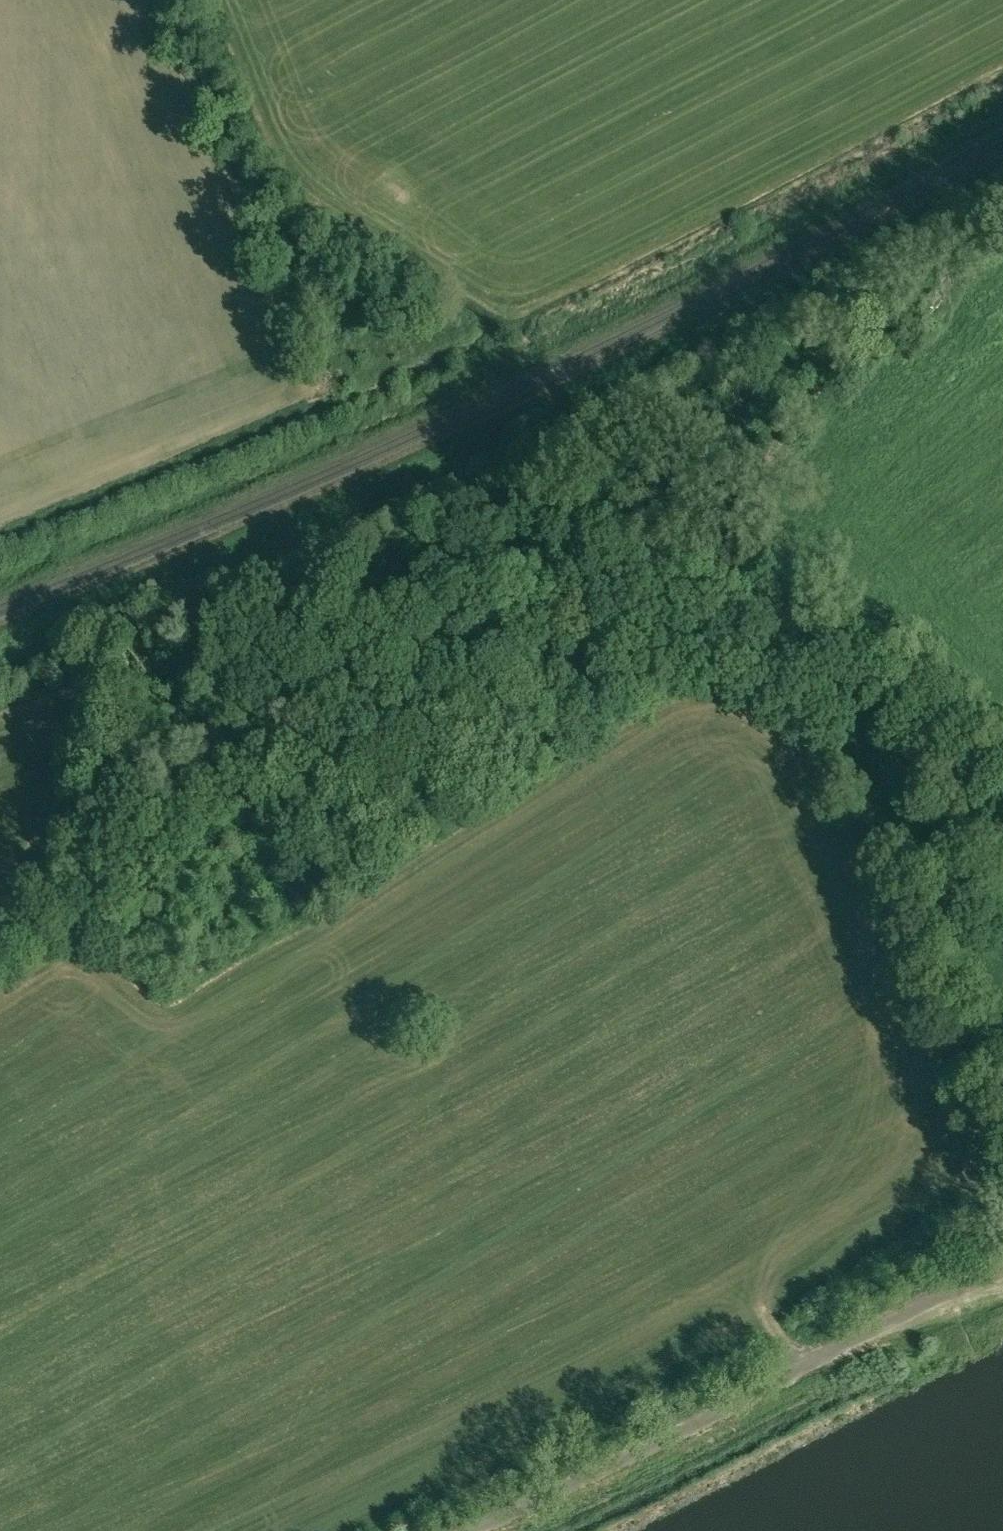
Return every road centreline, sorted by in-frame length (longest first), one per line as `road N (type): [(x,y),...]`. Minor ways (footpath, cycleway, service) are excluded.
road 1 (unclassified): [(0,935),(625,576),(662,566),(723,567),(754,585),(1002,785)]
road 2 (track): [(1002,1278),(479,1530)]

